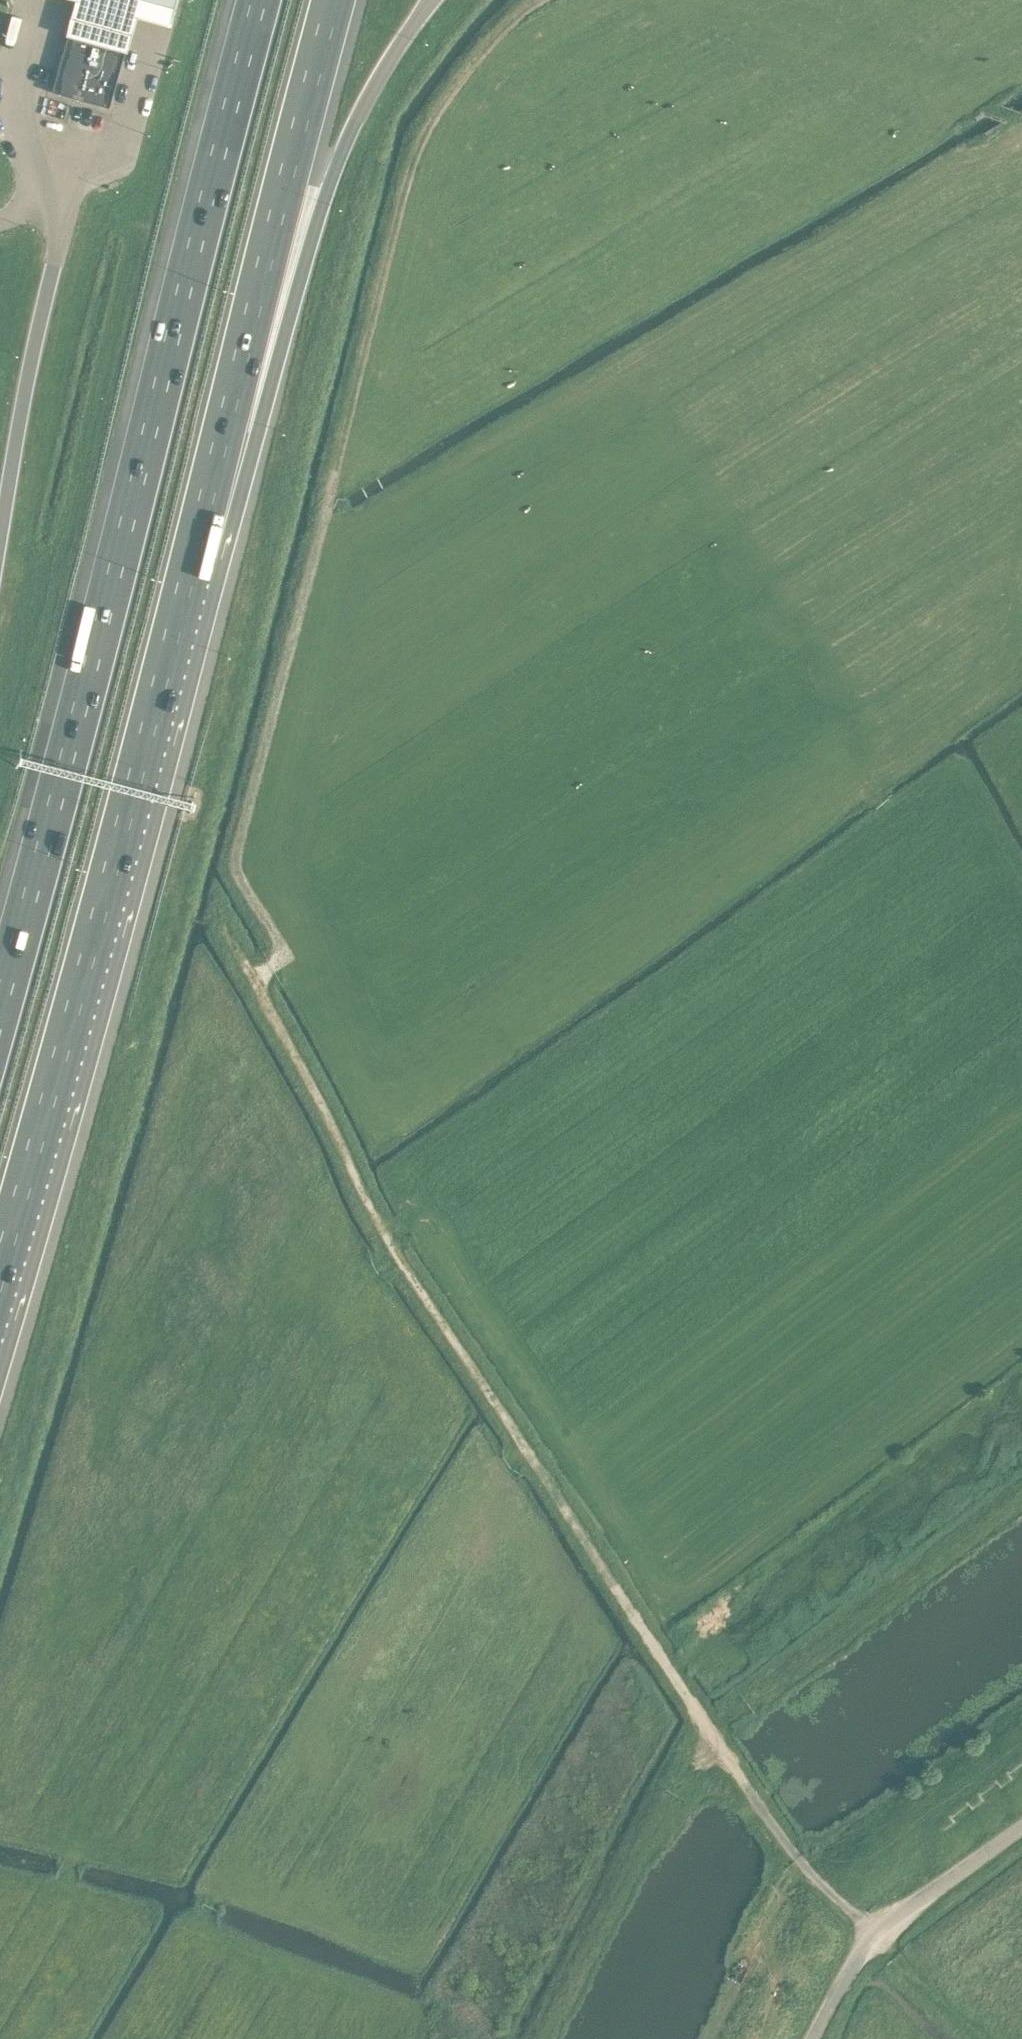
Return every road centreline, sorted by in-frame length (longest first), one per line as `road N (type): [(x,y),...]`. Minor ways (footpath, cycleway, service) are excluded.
road 1 (track): [(543,0),(471,64),(414,156),(234,867),(285,949),(257,983),(388,1237),(713,1734)]
road 2 (motorway): [(250,0),(0,1004)]
road 3 (motorway): [(139,757),(219,570),(343,142),(430,0)]
road 4 (motorway): [(139,757),(333,0)]
road 5 (motorway): [(0,1263),(139,757)]
road 6 (unclassified): [(816,2038),(878,1933),(1021,1826)]
road 7 (track): [(713,1734),(807,1866)]
road 8 (track): [(872,1942),(986,2038)]

